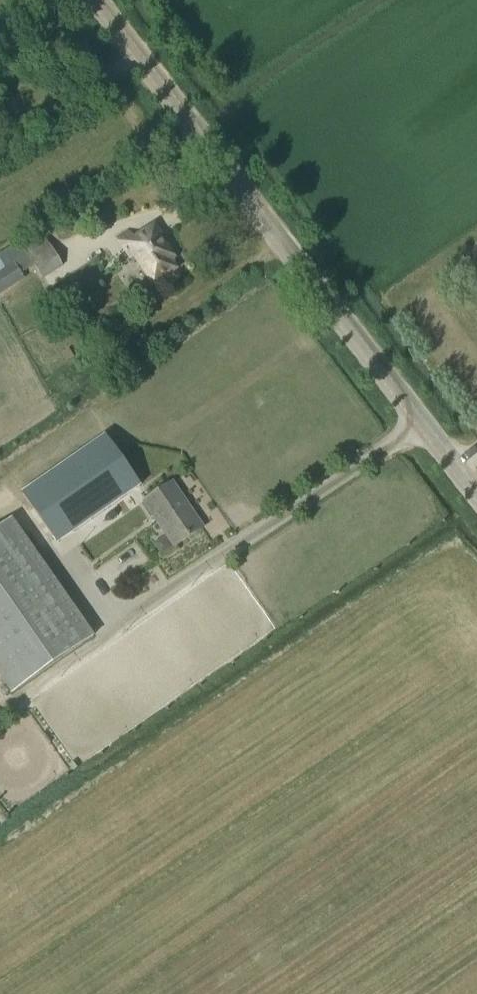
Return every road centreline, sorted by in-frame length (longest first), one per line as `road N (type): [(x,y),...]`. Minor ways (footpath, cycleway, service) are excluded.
road 1 (tertiary): [(476,491),(101,0)]

